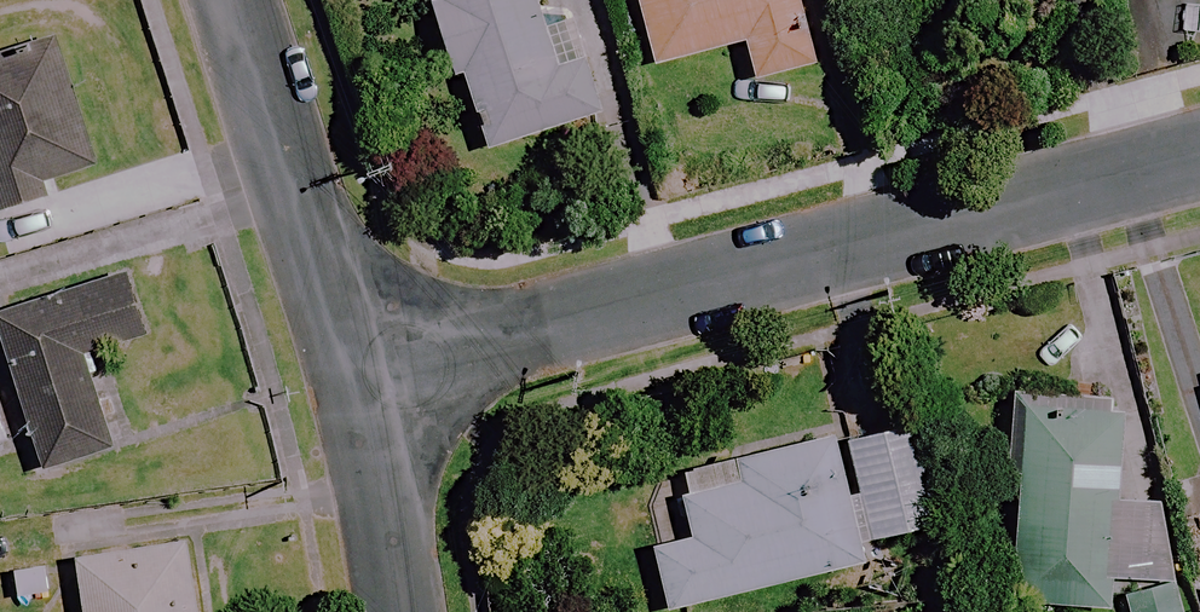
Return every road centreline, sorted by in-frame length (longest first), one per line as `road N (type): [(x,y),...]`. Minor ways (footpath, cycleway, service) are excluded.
road 1 (residential): [(1199,150),(363,364)]
road 2 (residential): [(363,364),(241,0)]
road 3 (residential): [(400,611),(363,364)]

